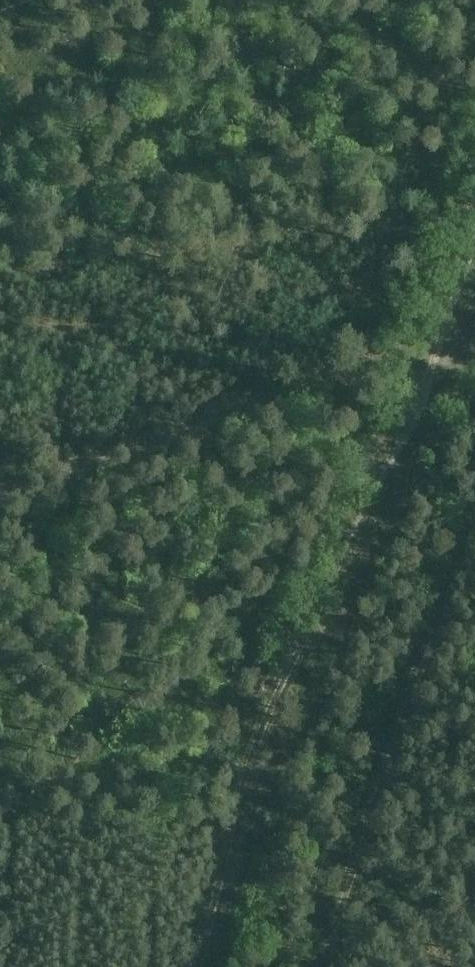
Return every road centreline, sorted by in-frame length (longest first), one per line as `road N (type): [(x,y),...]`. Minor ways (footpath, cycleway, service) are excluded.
road 1 (track): [(185,966),(474,162)]
road 2 (track): [(474,374),(407,363),(357,367),(178,437),(0,489)]
road 3 (track): [(474,518),(325,966)]

